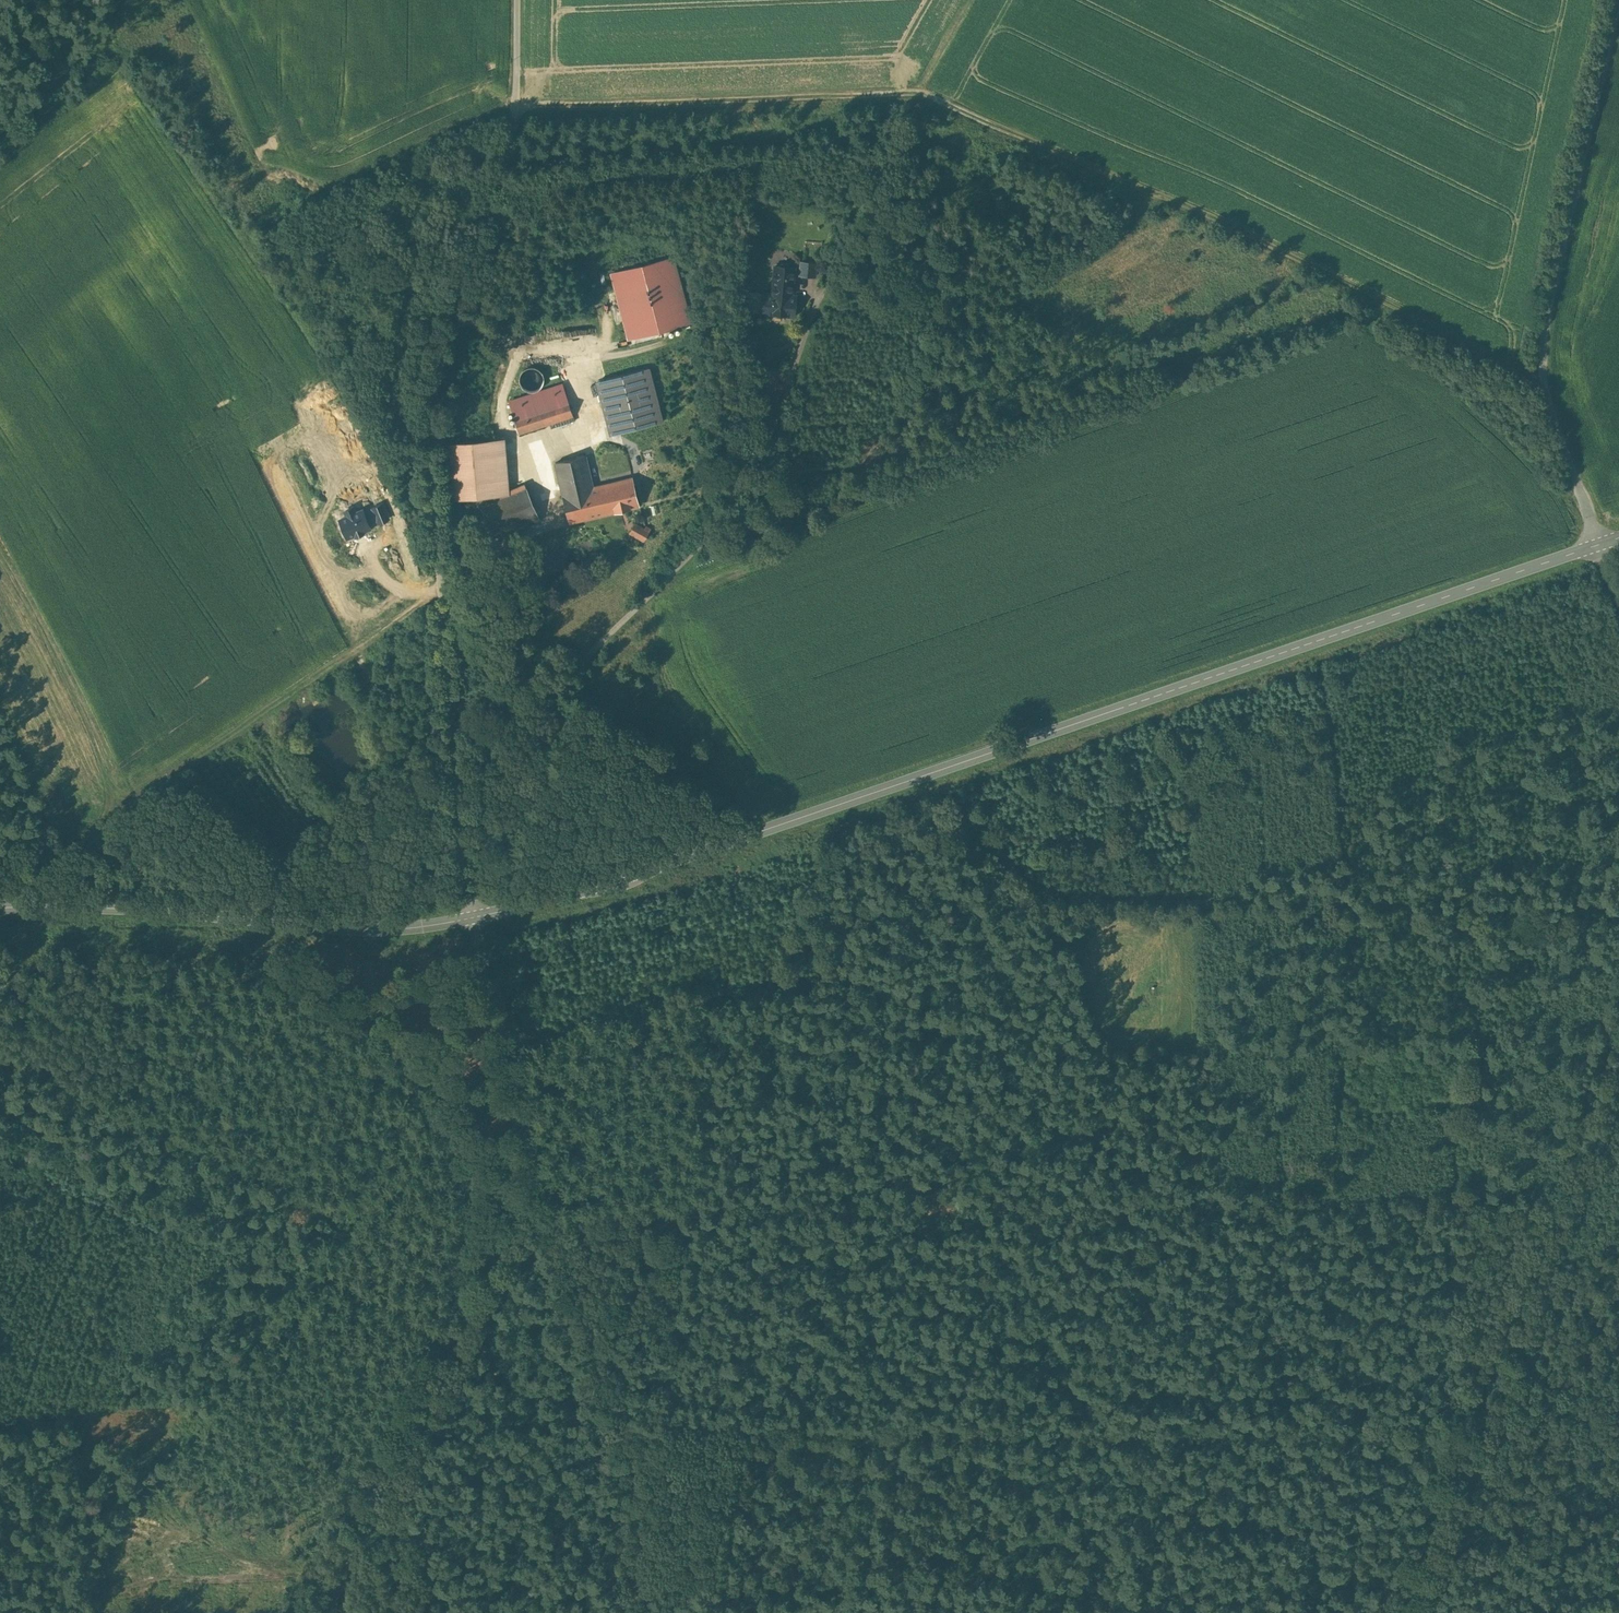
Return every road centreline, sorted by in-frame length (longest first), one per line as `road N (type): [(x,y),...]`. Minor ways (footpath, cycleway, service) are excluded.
road 1 (tertiary): [(474,917),(705,851),(1598,544)]
road 2 (track): [(1550,1214),(1391,1202),(552,1205)]
road 3 (unclassified): [(518,0),(512,132),(431,390),(427,425),(474,917)]
road 4 (track): [(621,1428),(1156,1424),(1466,1432)]
road 5 (track): [(479,950),(430,1073),(123,1527),(79,1612)]
road 6 (unclassified): [(474,917),(538,1161),(326,1612)]
road 7 (unclassified): [(1399,1612),(1618,1026)]
road 8 (track): [(1618,0),(1541,356),(1598,544)]
road 9 (tertiary): [(0,907),(368,929),(474,917)]
road 10 (track): [(538,1161),(621,1428),(638,1524),(636,1612)]
road 11 (unclassified): [(0,123),(143,0)]

